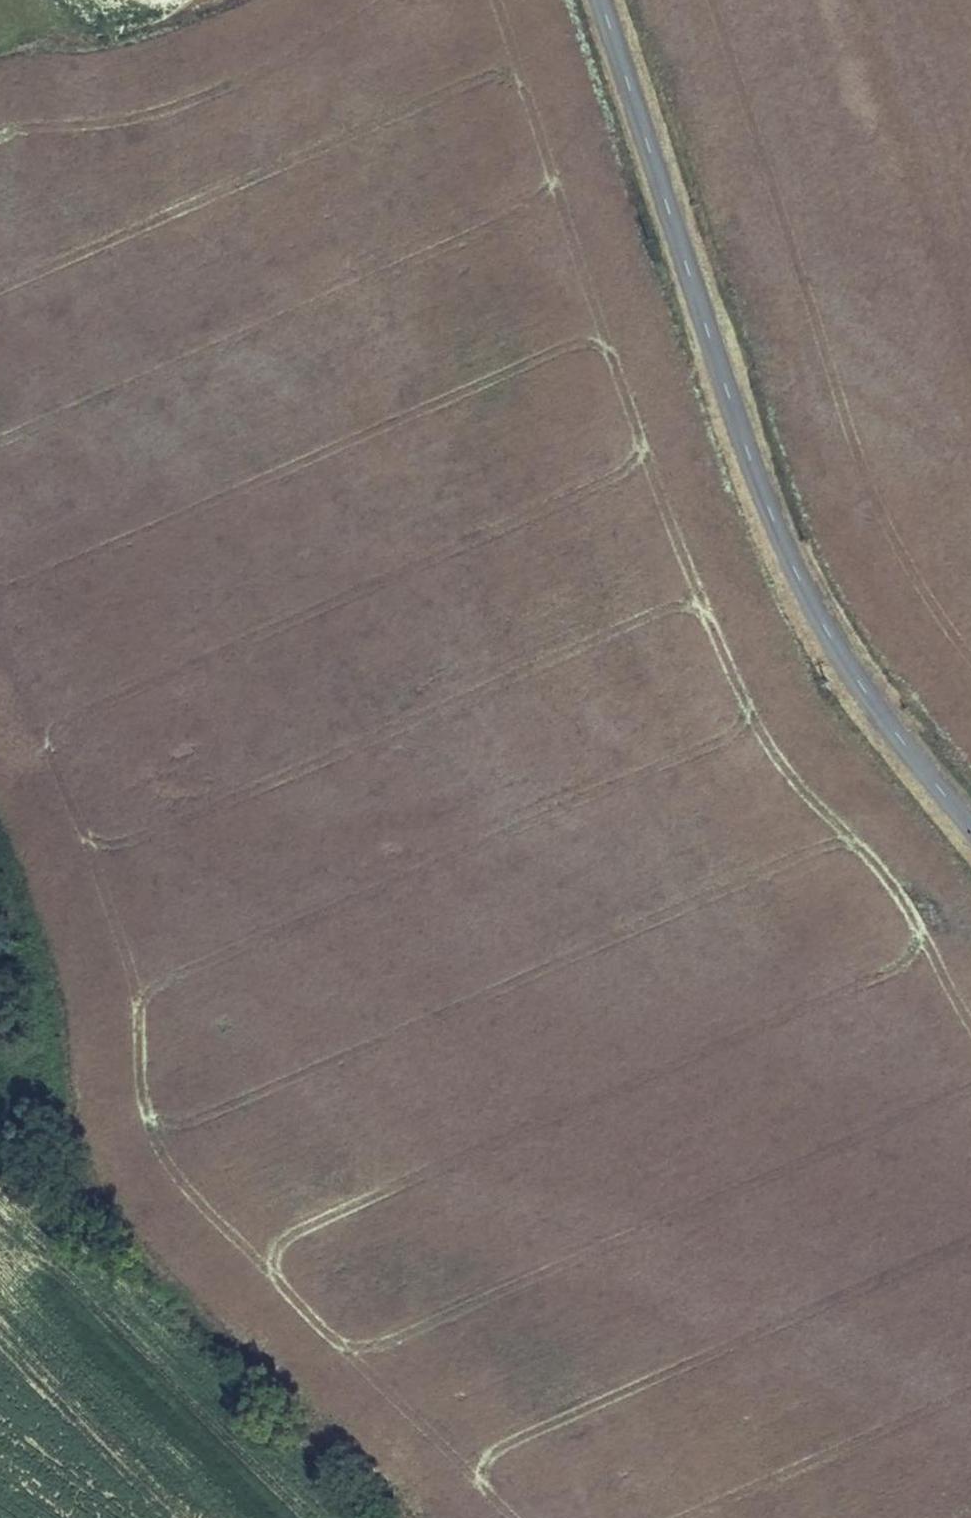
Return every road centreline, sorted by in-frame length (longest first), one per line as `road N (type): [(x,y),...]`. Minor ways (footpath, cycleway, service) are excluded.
road 1 (tertiary): [(600,0),(775,531),(851,676),(970,830)]

